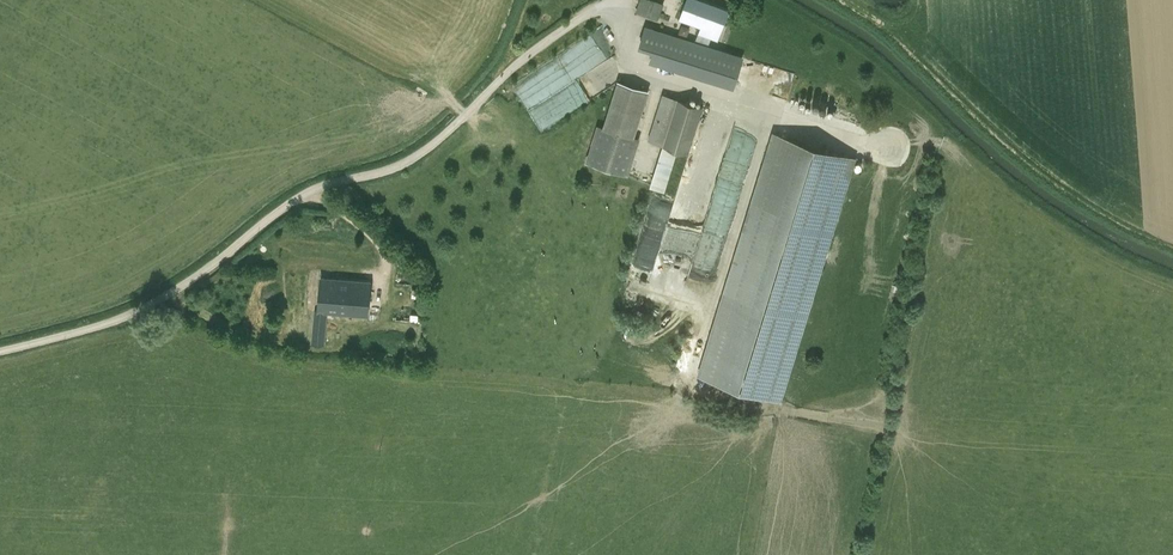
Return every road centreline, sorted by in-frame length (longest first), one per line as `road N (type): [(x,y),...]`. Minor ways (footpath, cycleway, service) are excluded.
road 1 (unclassified): [(0,348),(133,312),(195,278),(313,191),(407,164),(580,20),(621,0)]

